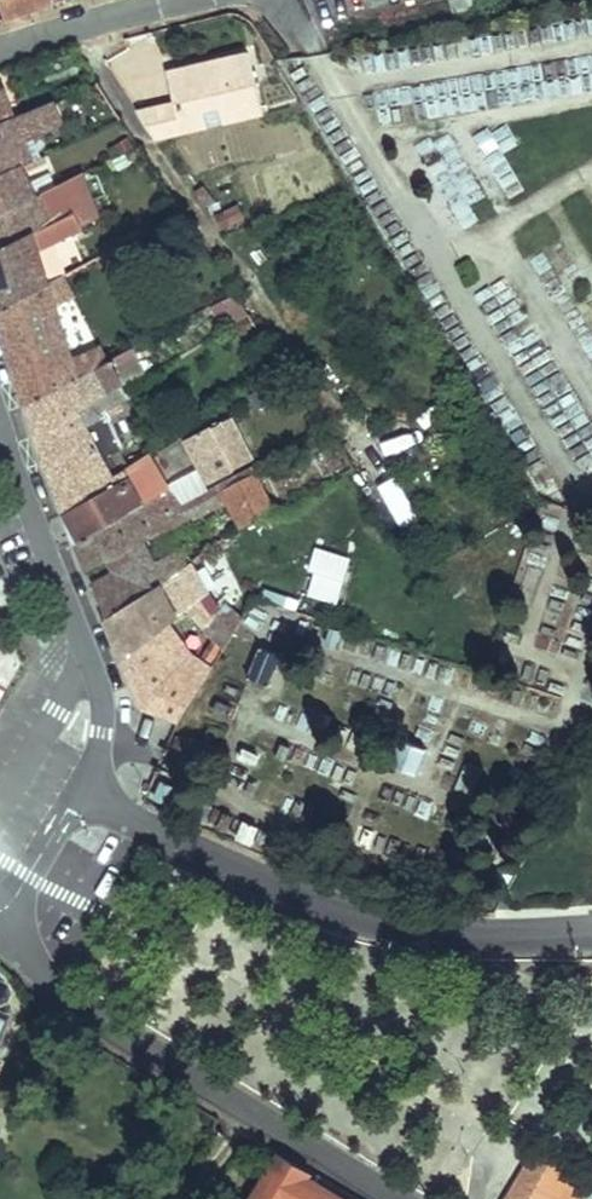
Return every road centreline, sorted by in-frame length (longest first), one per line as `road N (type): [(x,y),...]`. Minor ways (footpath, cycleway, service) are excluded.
road 1 (residential): [(591,931),(446,934),(364,922),(215,862),(83,790)]
road 2 (residential): [(393,1198),(76,1013),(1,930)]
road 3 (tertiary): [(83,790),(104,733),(102,707),(0,421)]
road 4 (tertiary): [(0,48),(177,0)]
road 5 (tertiary): [(83,790),(1,930)]

